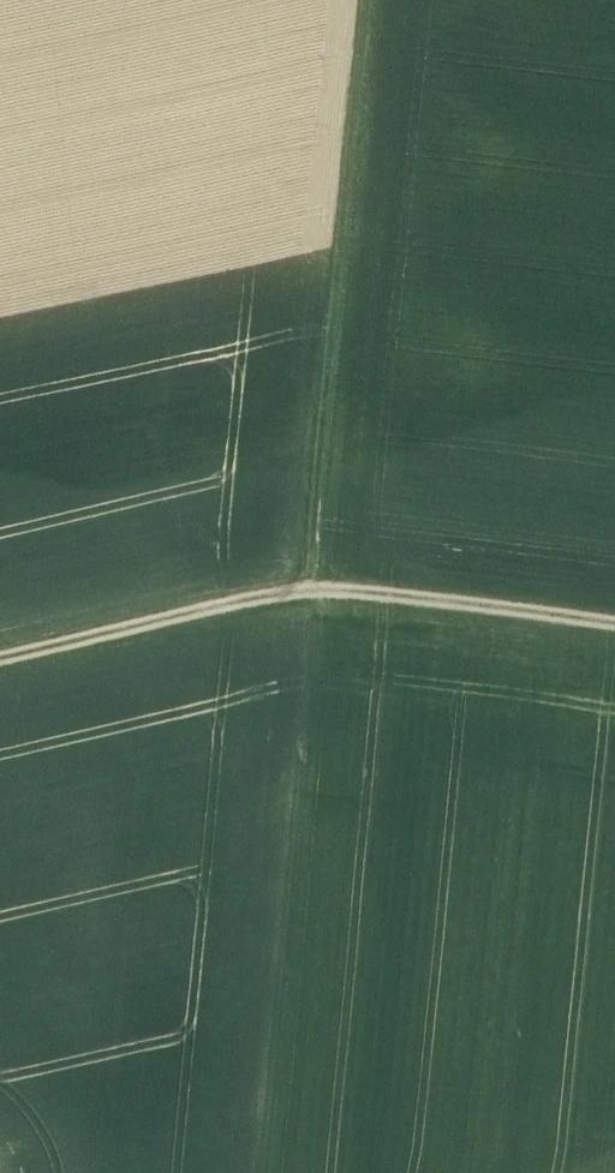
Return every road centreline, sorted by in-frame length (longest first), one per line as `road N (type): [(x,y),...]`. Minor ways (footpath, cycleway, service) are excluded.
road 1 (track): [(0,662),(312,595),(381,597),(614,630)]
road 2 (track): [(378,0),(312,595)]

